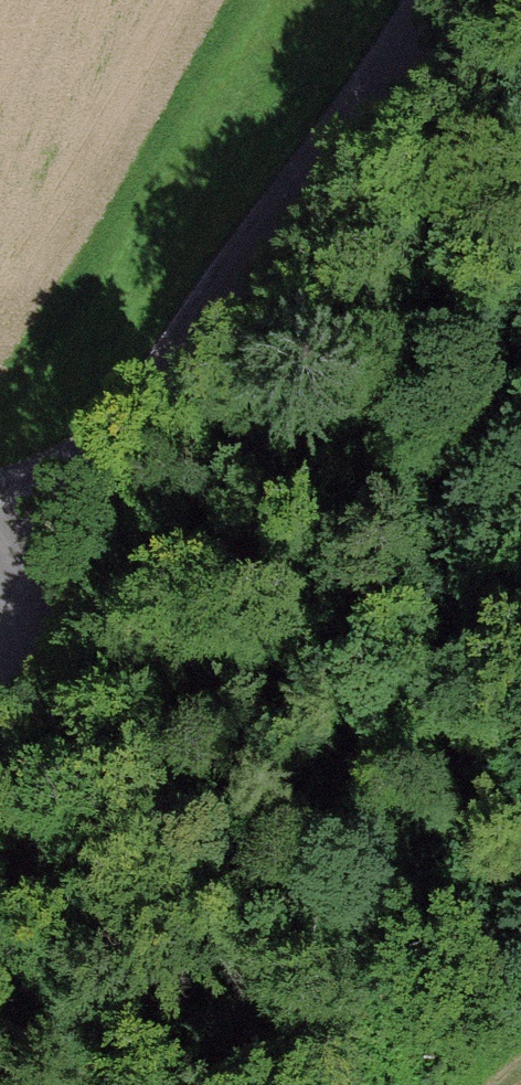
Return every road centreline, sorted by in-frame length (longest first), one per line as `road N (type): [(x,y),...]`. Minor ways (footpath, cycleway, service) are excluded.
road 1 (track): [(520,167),(444,264),(210,906),(161,1084)]
road 2 (unclassified): [(407,0),(58,517)]
road 3 (unclassified): [(58,517),(0,678)]

